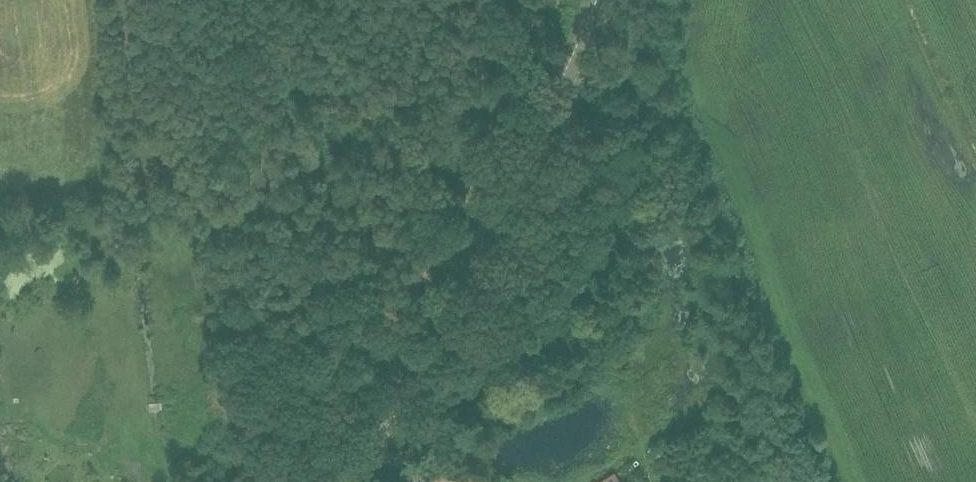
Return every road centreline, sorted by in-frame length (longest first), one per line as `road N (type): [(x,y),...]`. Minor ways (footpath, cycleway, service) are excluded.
road 1 (tertiary): [(338,481),(460,305),(606,0)]

